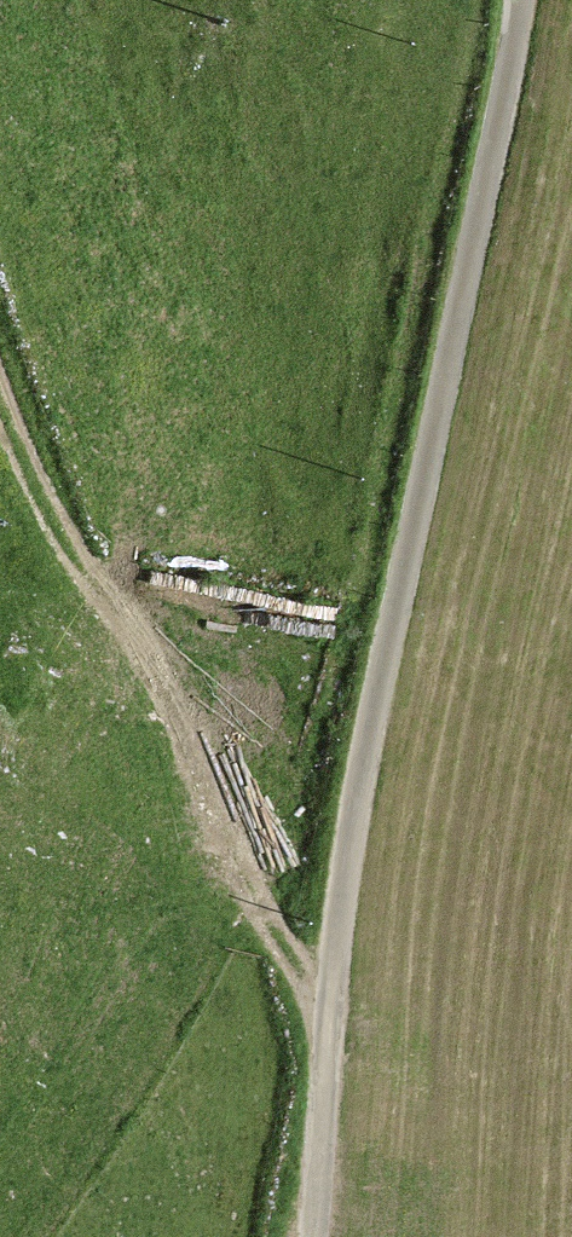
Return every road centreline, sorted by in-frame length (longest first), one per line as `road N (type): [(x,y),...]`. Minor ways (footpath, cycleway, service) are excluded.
road 1 (unclassified): [(528,0),(375,729),(331,1015),(320,1236)]
road 2 (track): [(0,379),(52,526),(134,626),(331,1015)]

